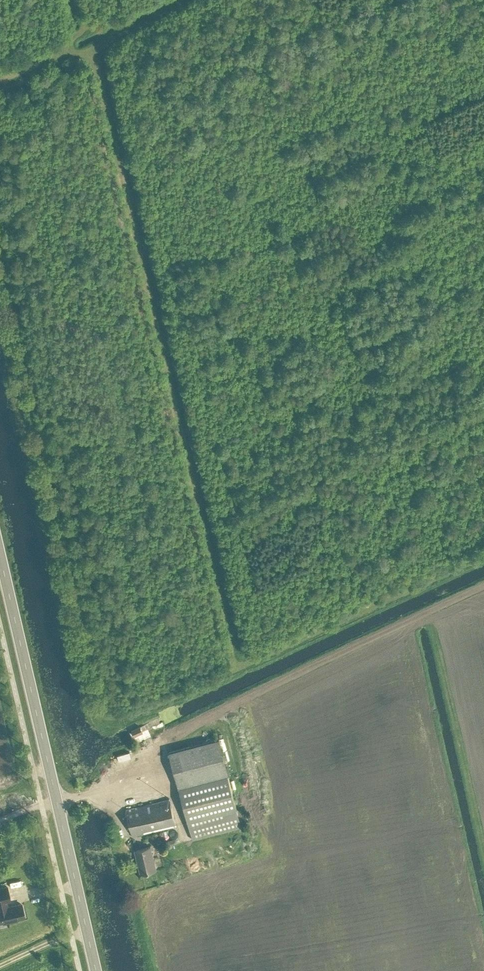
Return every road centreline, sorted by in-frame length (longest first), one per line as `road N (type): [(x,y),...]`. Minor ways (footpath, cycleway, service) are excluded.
road 1 (track): [(81,0),(86,25),(70,45),(79,53),(91,49),(237,670),(483,557)]
road 2 (track): [(237,670),(122,721),(95,716),(0,313)]
road 3 (primary): [(96,970),(0,555)]
road 4 (track): [(168,739),(483,586)]

